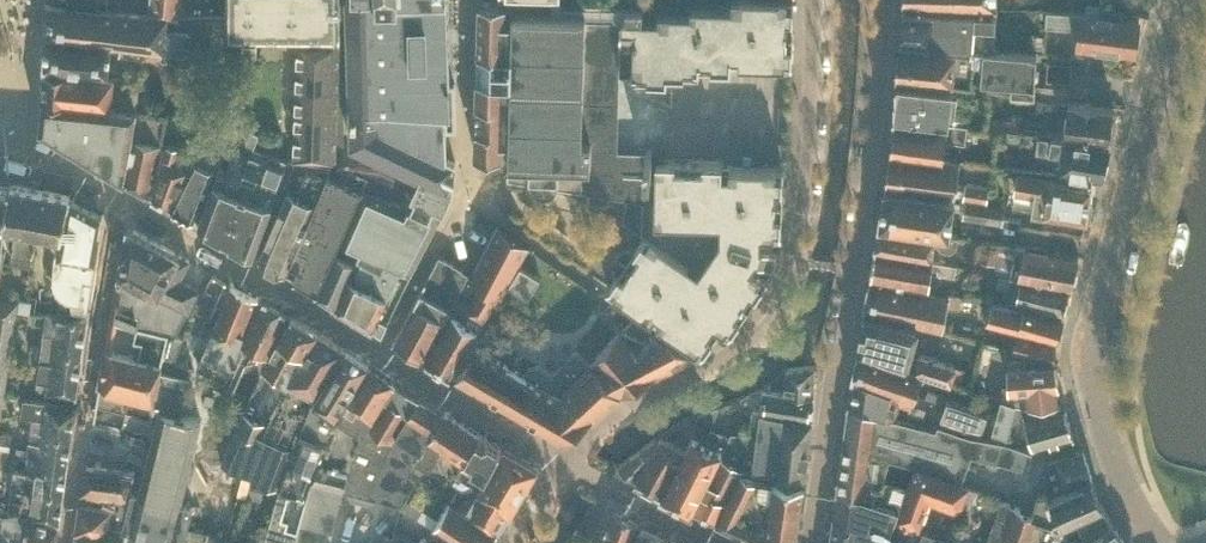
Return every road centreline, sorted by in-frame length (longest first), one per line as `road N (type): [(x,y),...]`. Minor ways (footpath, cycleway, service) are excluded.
road 1 (residential): [(813,0),(811,138),(784,293),(757,335),(647,394),(566,463)]
road 2 (unclassified): [(1160,542),(1132,501),(1086,368),(1180,0)]
road 3 (residential): [(811,542),(867,182),(884,0)]
road 4 (residential): [(66,542),(85,404)]
road 5 (residential): [(119,191),(0,150)]

